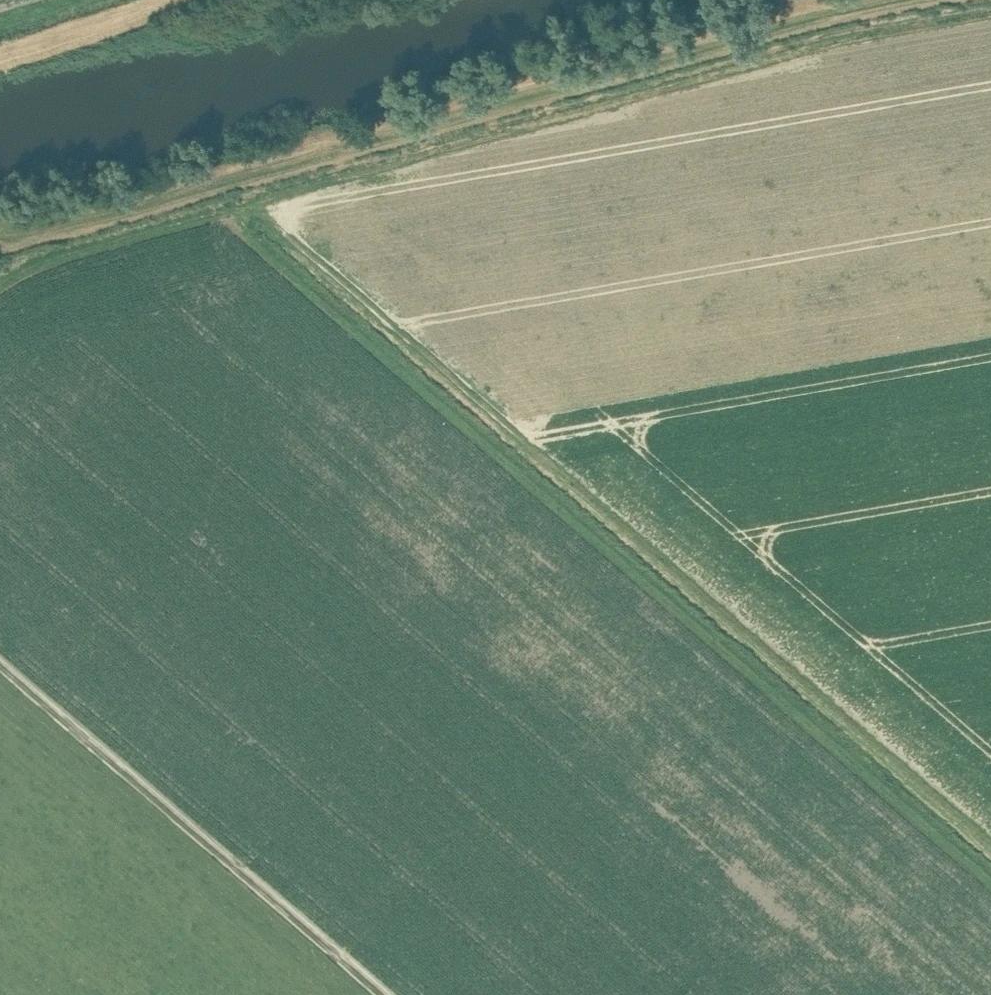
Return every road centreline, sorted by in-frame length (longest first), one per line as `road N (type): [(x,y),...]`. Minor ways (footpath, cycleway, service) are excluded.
road 1 (track): [(0,247),(909,0)]

